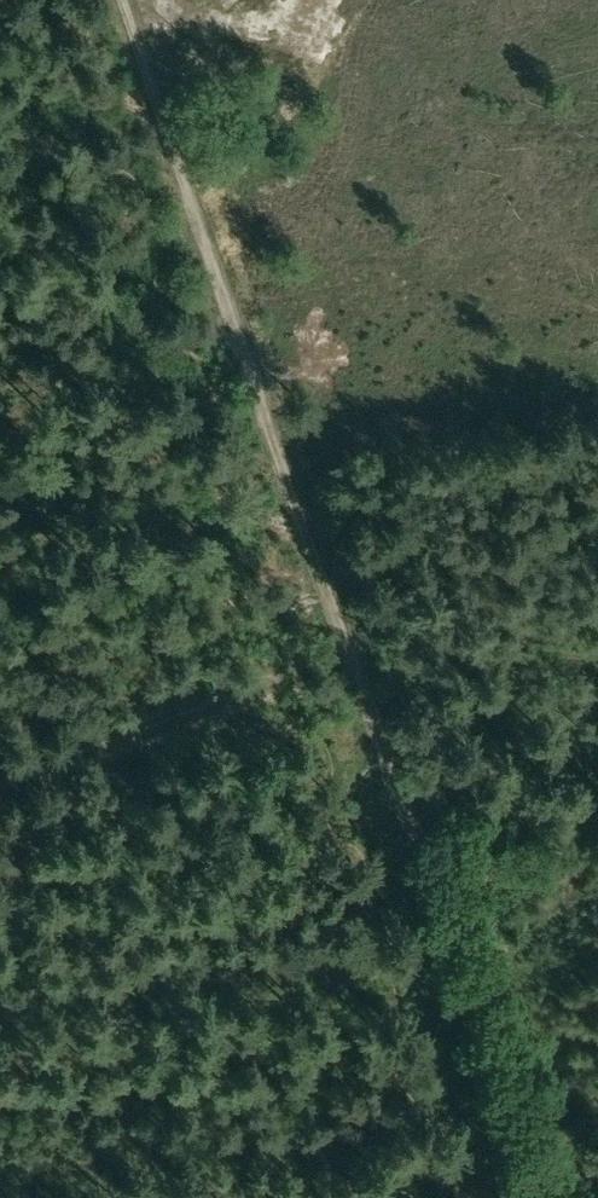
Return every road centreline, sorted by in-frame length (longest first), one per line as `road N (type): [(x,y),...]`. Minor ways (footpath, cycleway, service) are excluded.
road 1 (track): [(408,861),(130,0)]
road 2 (track): [(353,670),(0,795)]
road 3 (track): [(408,861),(597,820)]

